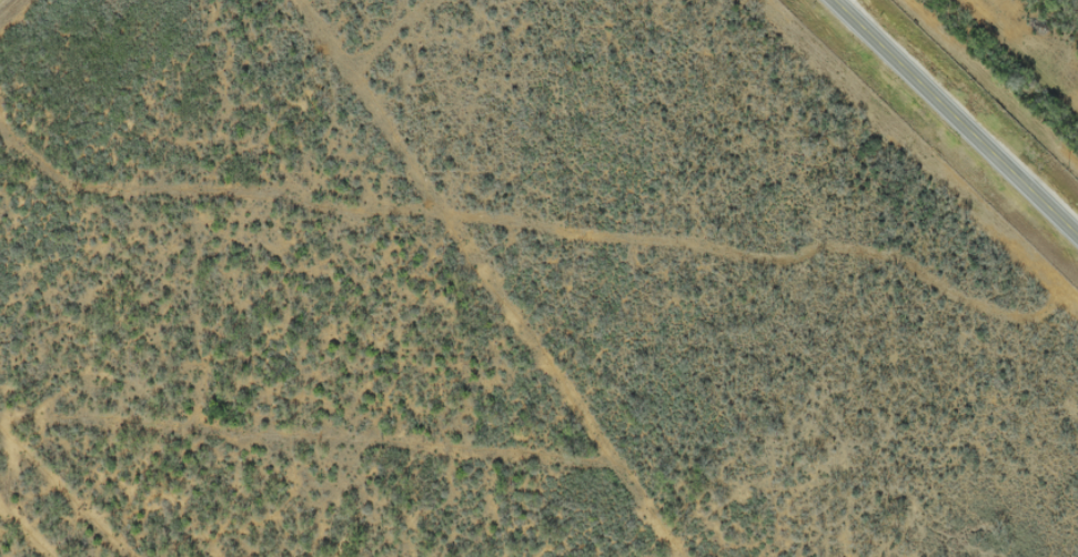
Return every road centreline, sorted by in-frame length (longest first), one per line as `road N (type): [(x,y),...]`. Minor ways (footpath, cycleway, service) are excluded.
road 1 (secondary): [(1077,252),(819,0)]

